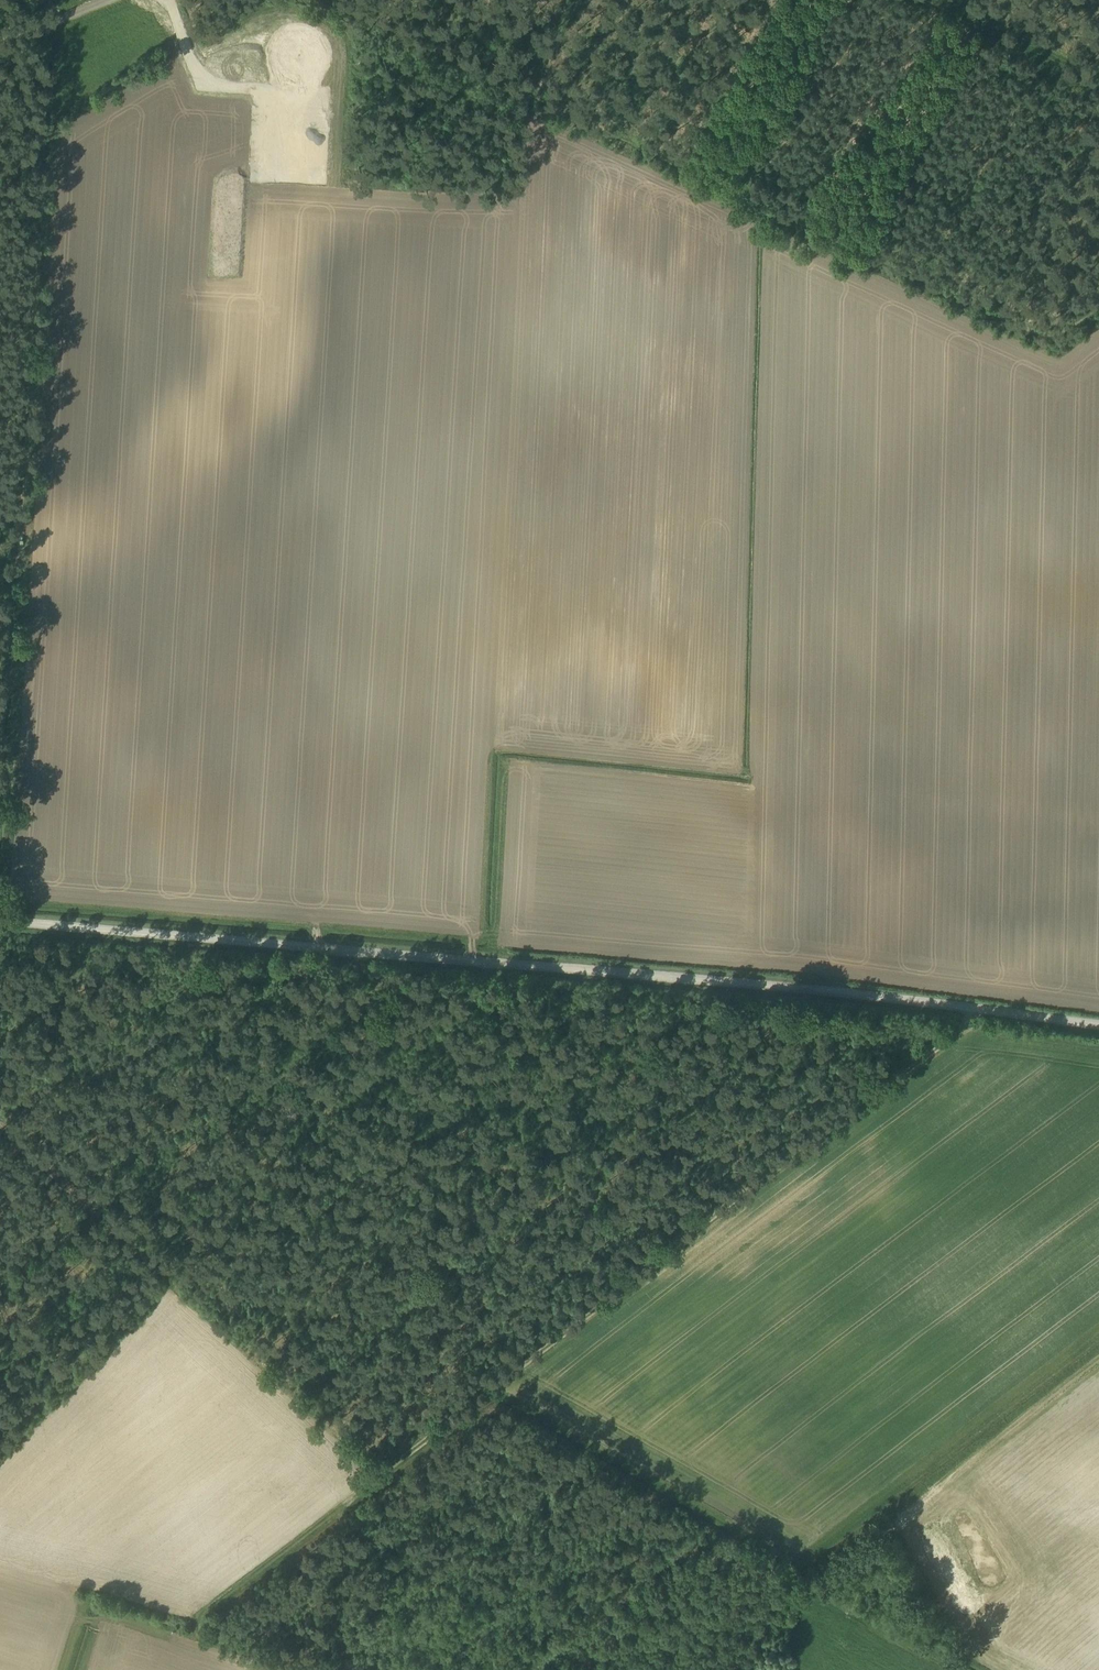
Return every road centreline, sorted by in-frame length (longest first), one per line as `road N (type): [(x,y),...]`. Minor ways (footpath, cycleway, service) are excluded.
road 1 (track): [(0,928),(1098,1026)]
road 2 (track): [(971,1012),(958,1035),(211,1617),(205,1634),(212,1640),(302,1669)]
road 3 (track): [(162,0),(196,87),(311,97)]

